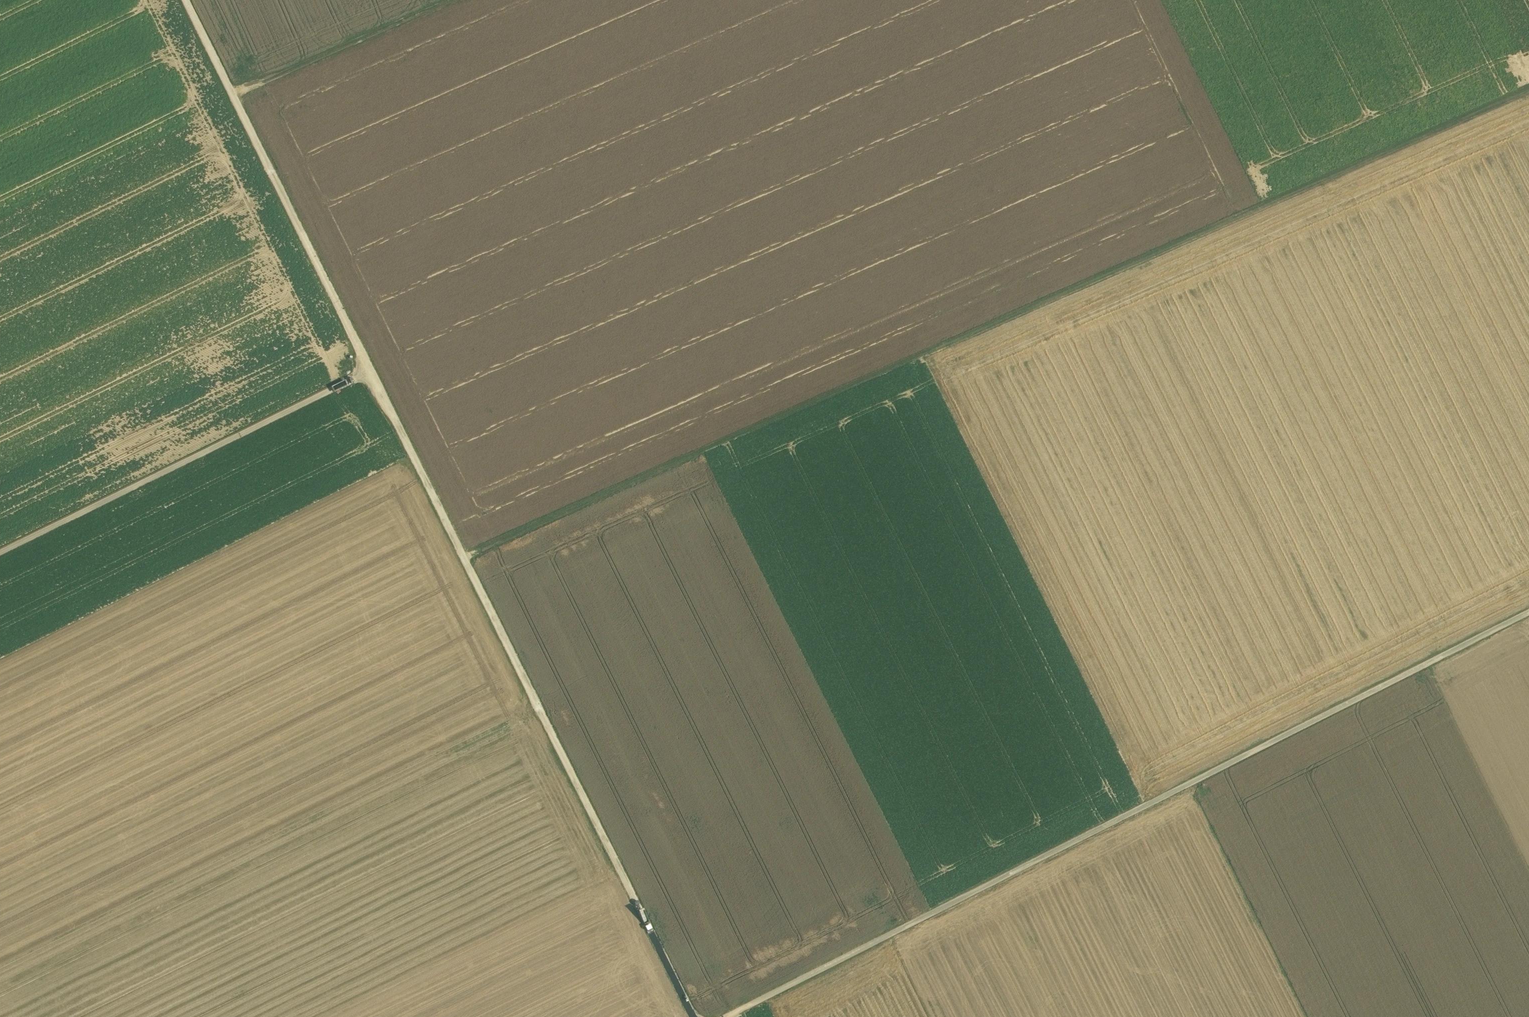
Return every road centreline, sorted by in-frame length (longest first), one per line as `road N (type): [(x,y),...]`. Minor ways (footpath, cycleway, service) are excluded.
road 1 (track): [(1528,97),(475,565)]
road 2 (track): [(189,0),(694,1016)]
road 3 (track): [(726,1016),(1528,613)]
road 4 (track): [(0,561),(377,376)]
road 5 (track): [(242,102),(476,0)]

